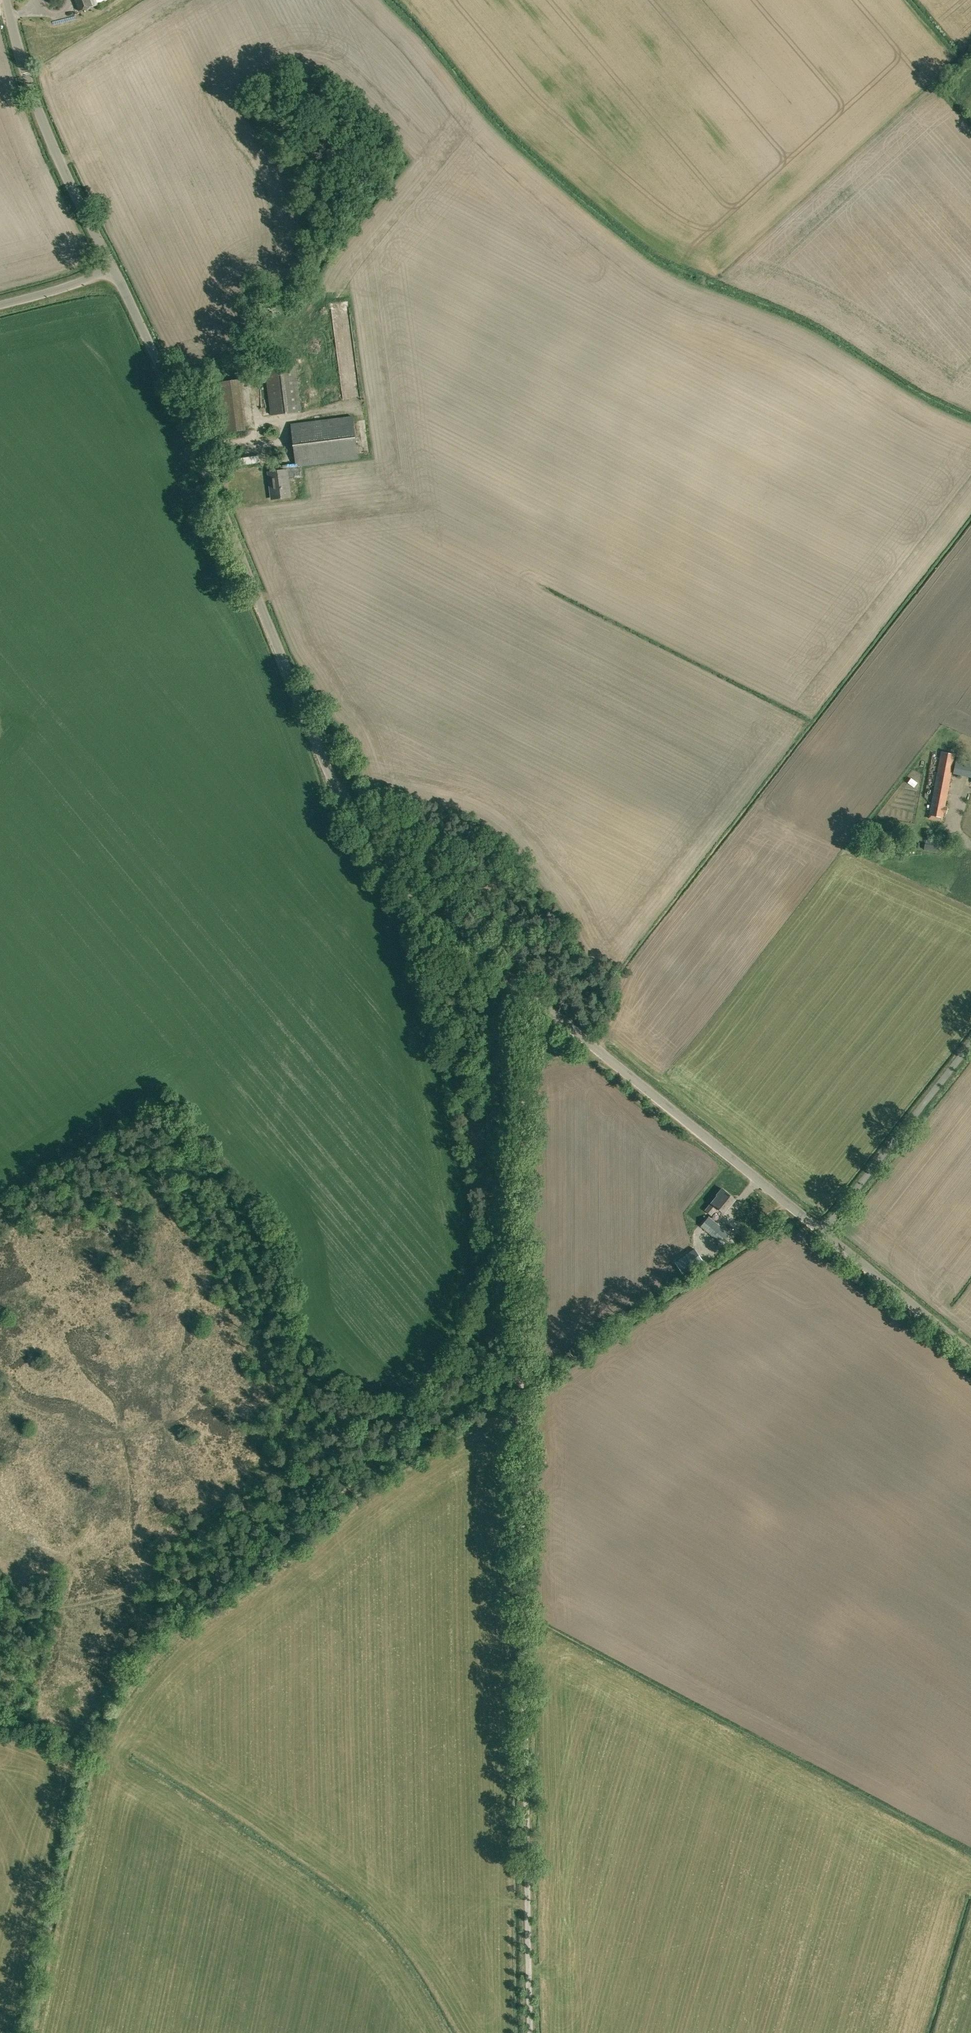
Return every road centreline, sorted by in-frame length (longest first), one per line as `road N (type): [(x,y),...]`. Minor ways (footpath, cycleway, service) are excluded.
road 1 (unclassified): [(823,1232),(418,897),(381,855),(333,773),(120,272)]
road 2 (track): [(381,0),(572,205),(617,246),(688,288)]
road 3 (track): [(269,0),(412,167),(470,103)]
road 4 (unclassified): [(120,272),(46,130),(6,0)]
road 5 (unclassified): [(823,1232),(970,1041)]
road 6 (unclassified): [(970,1353),(823,1232)]
road 7 (track): [(444,132),(329,0)]
road 8 (unclassified): [(0,305),(120,272)]

